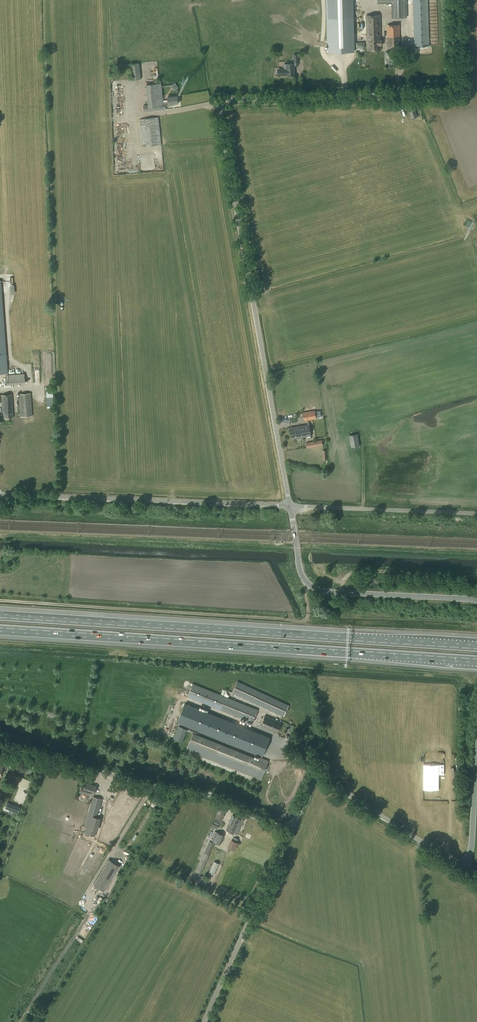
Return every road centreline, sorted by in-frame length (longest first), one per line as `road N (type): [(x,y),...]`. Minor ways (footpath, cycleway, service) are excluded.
road 1 (unclassified): [(290,505),(219,106),(453,92),(456,0)]
road 2 (motorway): [(476,647),(0,616)]
road 3 (motorway): [(0,630),(476,661)]
road 4 (track): [(308,584),(302,622),(0,601)]
road 5 (unclassified): [(289,827),(214,797),(0,744)]
road 6 (unclassified): [(290,505),(0,495)]
road 7 (unclassified): [(476,602),(314,588),(300,569),(290,505)]
road 8 (unclassified): [(465,870),(321,774),(289,827)]
road 9 (unclassified): [(289,827),(203,1021)]
road 10 (unclassified): [(476,513),(290,505)]
road 11 (track): [(476,555),(297,547)]
road 12 (track): [(476,575),(372,569),(342,584)]

